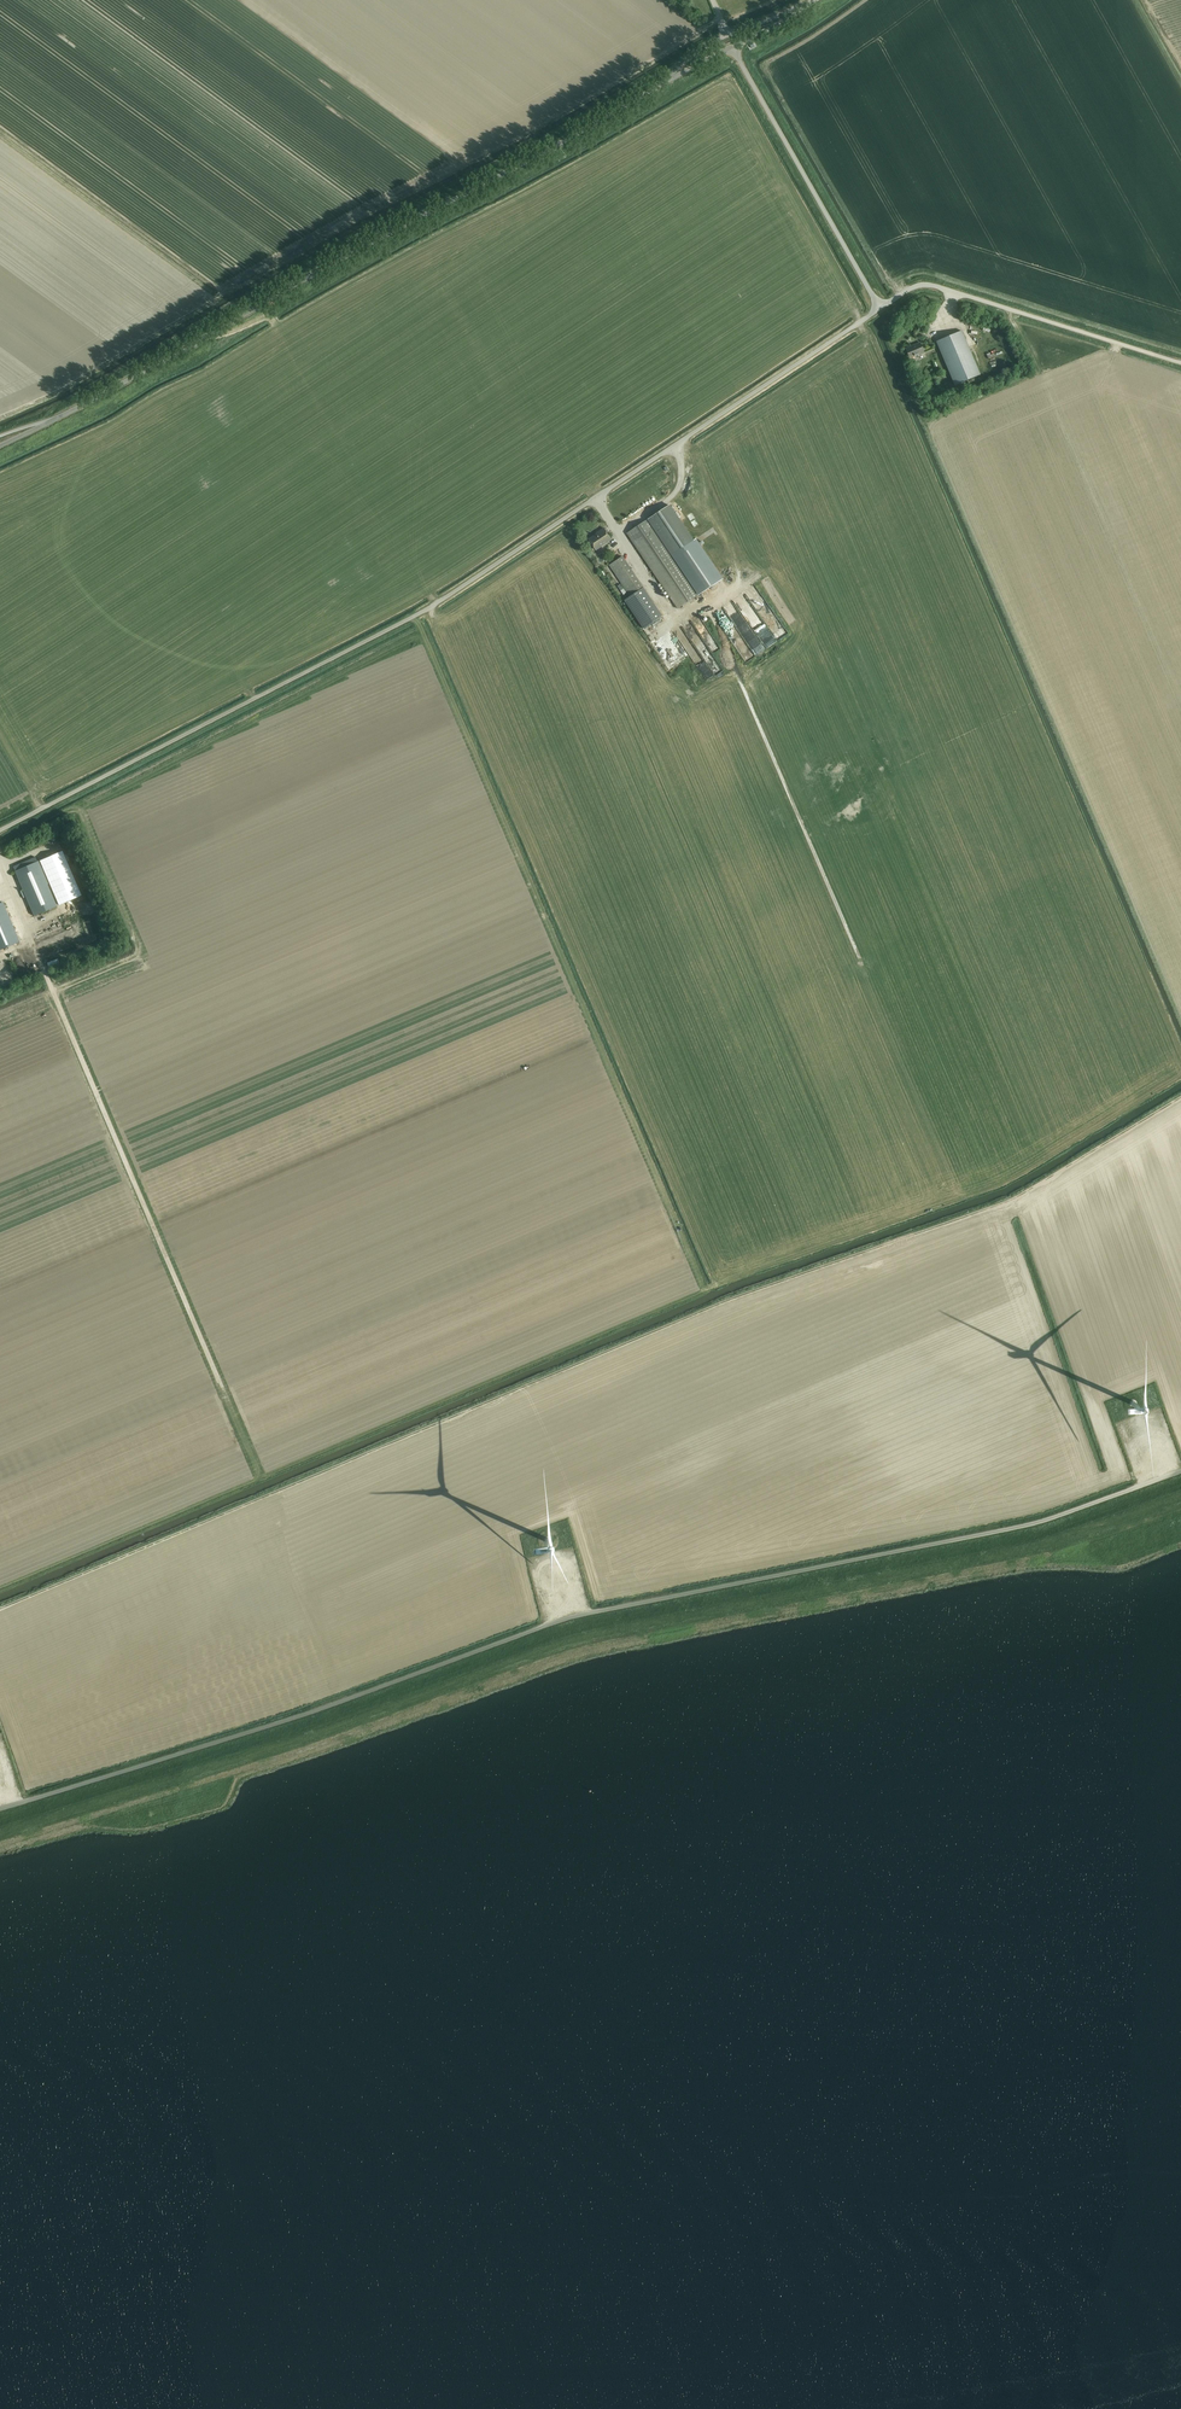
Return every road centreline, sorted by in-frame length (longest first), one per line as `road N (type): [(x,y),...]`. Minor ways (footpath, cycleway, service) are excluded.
road 1 (track): [(0,1610),(707,1309),(1008,1200),(1180,1096)]
road 2 (unclassified): [(0,830),(428,607),(880,308)]
road 3 (unclassified): [(60,417),(732,50)]
road 4 (unclassified): [(880,308),(928,284),(1180,363)]
road 5 (unclassified): [(880,308),(732,50)]

